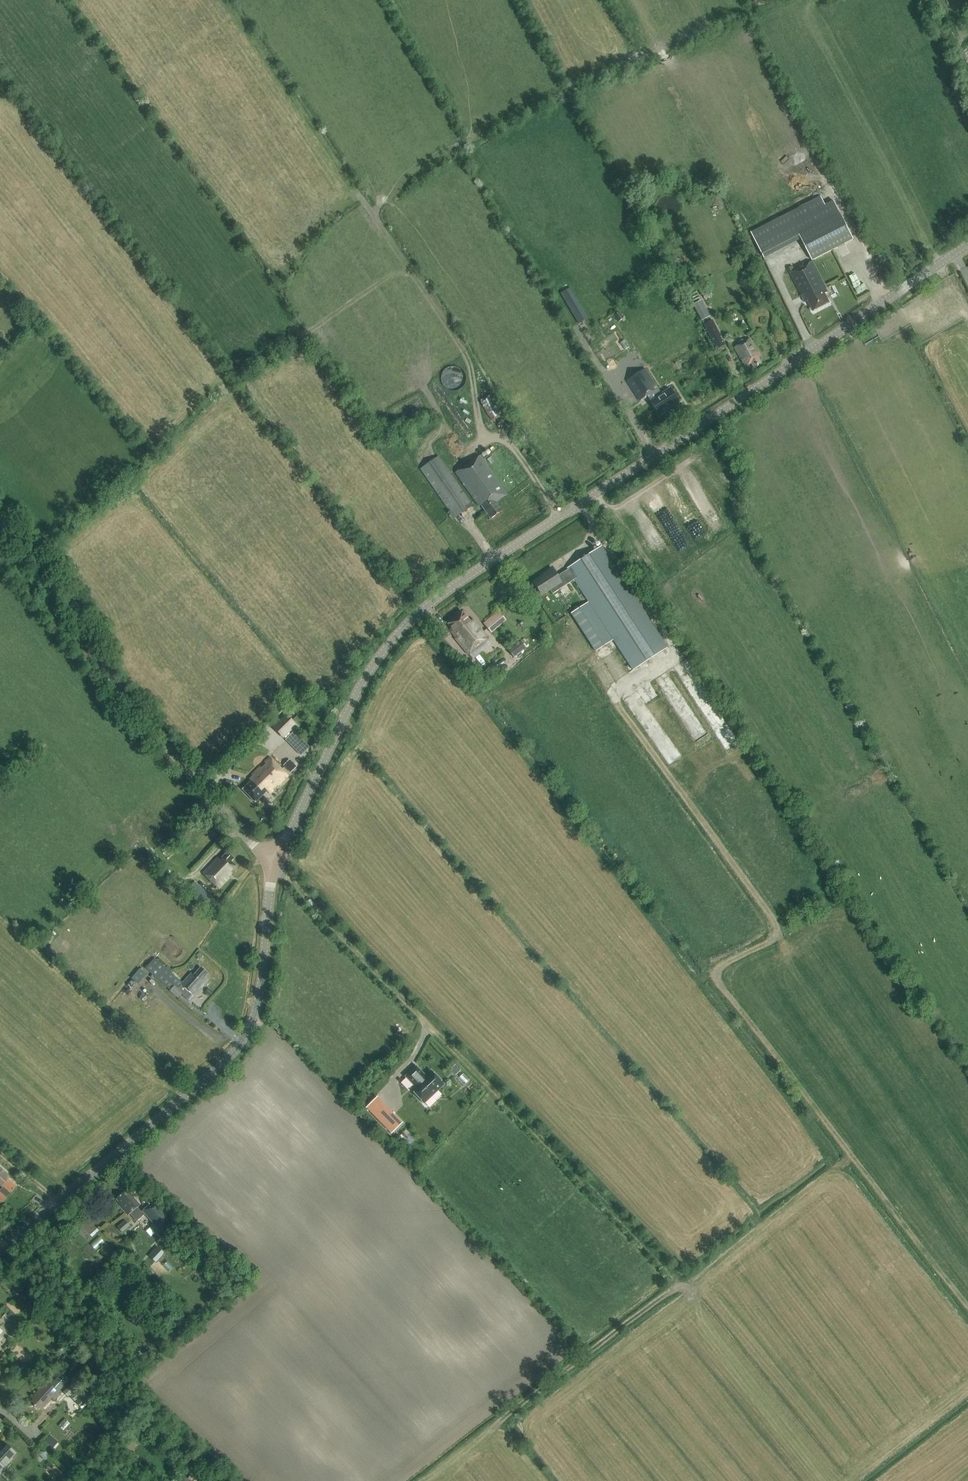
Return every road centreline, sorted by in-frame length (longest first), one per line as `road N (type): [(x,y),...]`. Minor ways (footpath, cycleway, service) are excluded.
road 1 (tertiary): [(274,864),(375,660),(423,608),(967,244)]
road 2 (track): [(619,690),(620,707),(775,920),(771,941),(721,967),(719,984),(967,1306)]
road 3 (track): [(274,864),(681,1284)]
road 4 (track): [(426,1480),(850,1153)]
road 5 (tertiary): [(0,1255),(237,1046),(257,1004),(274,864)]
road 6 (unclassified): [(274,864),(112,676),(75,597),(0,516)]

